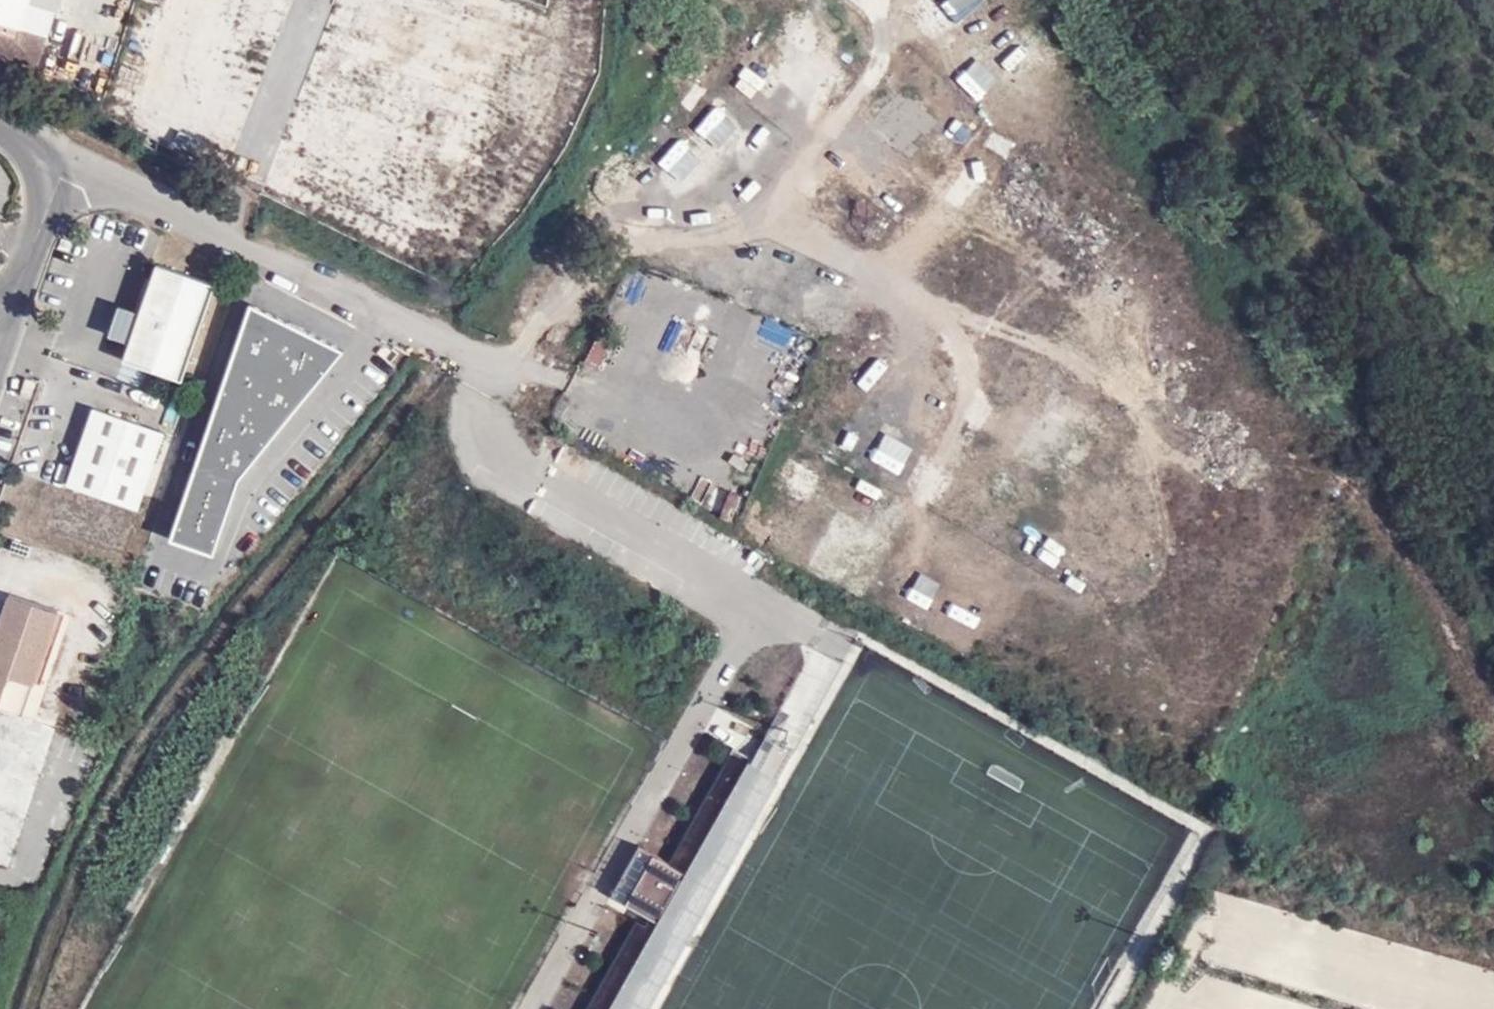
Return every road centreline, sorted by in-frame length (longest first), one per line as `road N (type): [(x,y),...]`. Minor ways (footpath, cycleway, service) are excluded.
road 1 (unclassified): [(0,123),(484,365),(469,388)]

